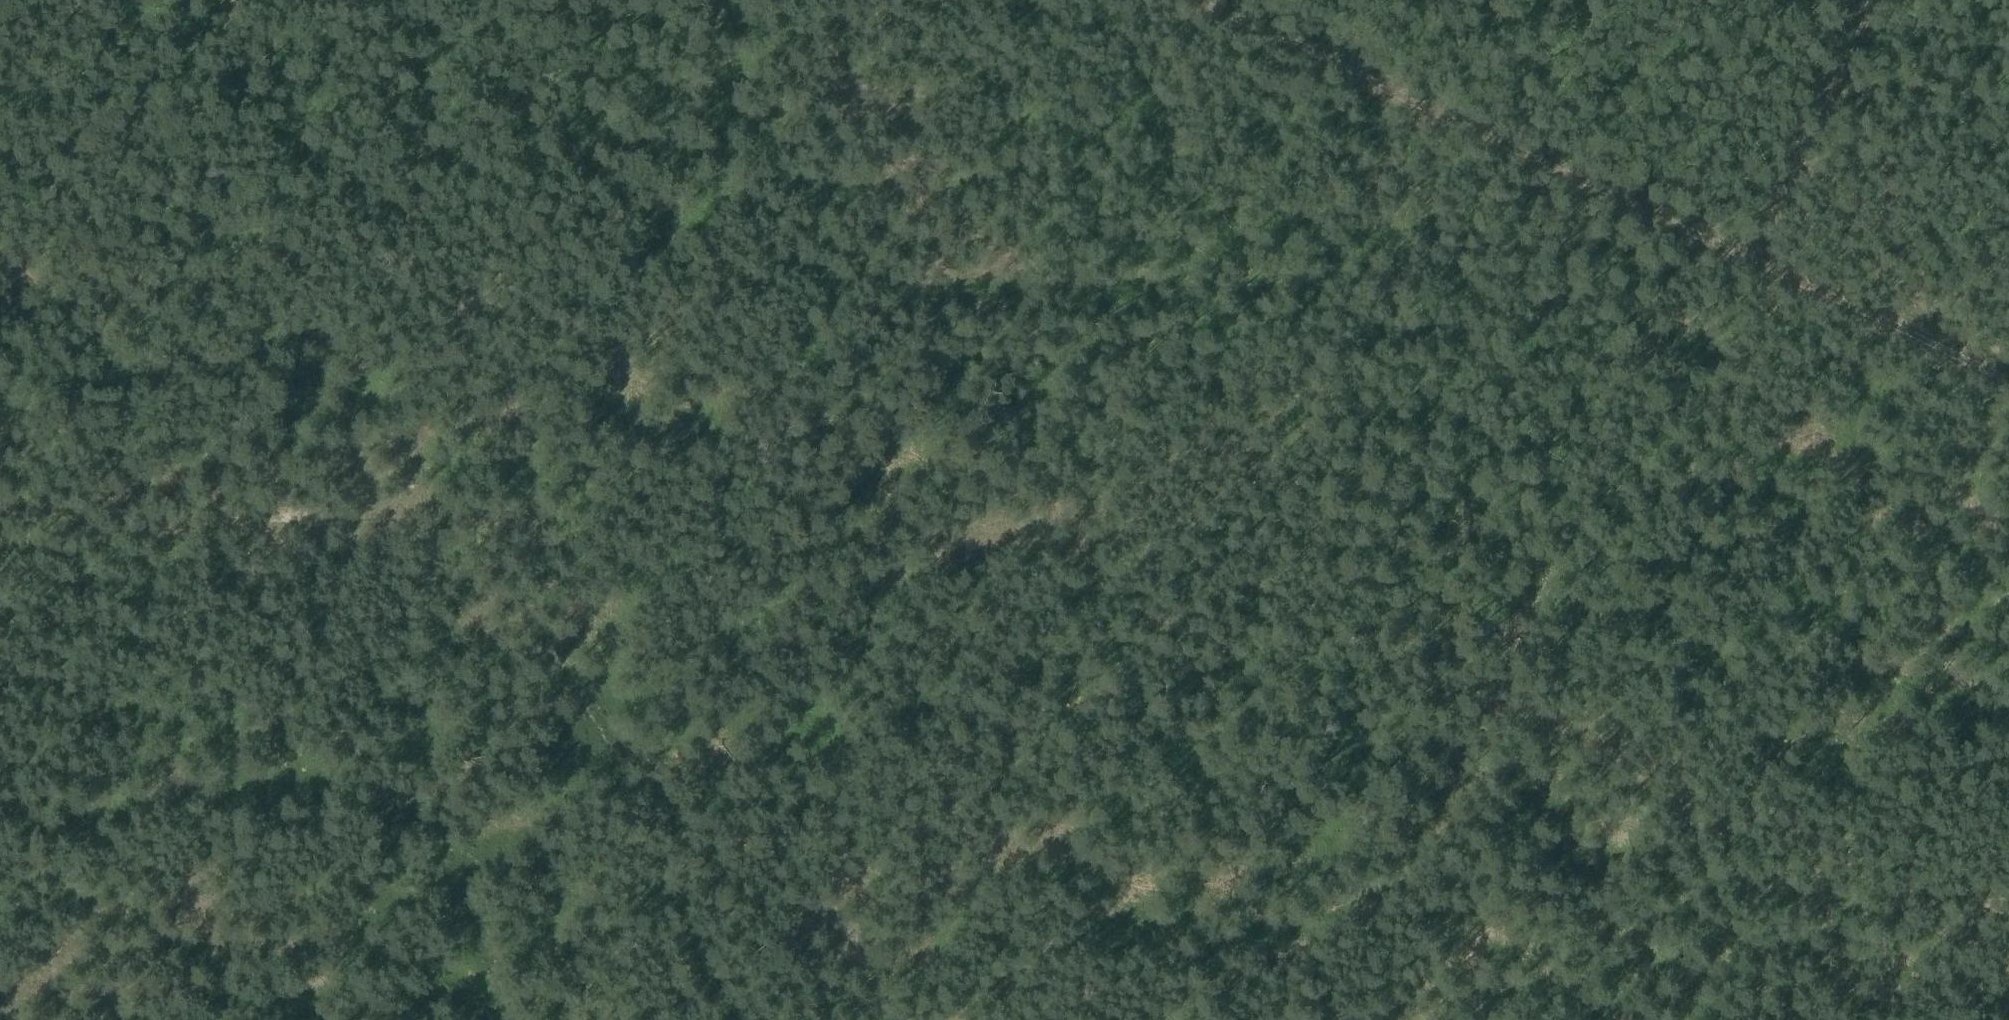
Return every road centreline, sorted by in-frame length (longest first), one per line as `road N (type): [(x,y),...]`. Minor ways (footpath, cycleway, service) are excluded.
road 1 (track): [(1192,0),(1753,261)]
road 2 (track): [(1753,261),(1865,0)]
road 3 (track): [(1753,261),(2008,380)]

